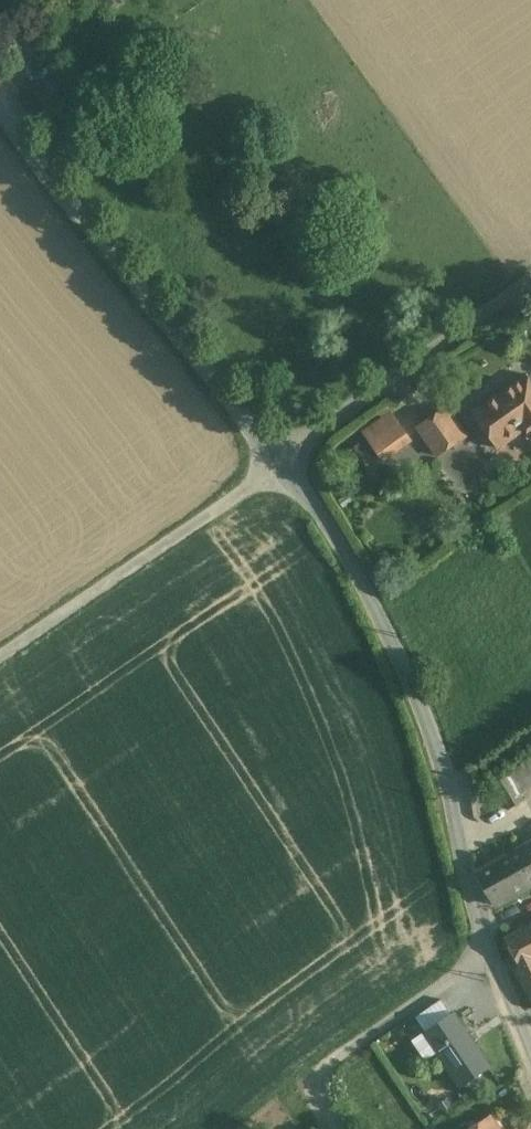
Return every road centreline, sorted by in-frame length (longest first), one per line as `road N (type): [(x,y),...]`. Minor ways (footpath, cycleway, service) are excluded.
road 1 (unclassified): [(530,1035),(492,929),(425,693),(328,518),(288,464)]
road 2 (unclassified): [(288,464),(0,100)]
road 3 (track): [(0,661),(288,464)]
road 4 (residential): [(288,464),(329,424),(530,282)]

